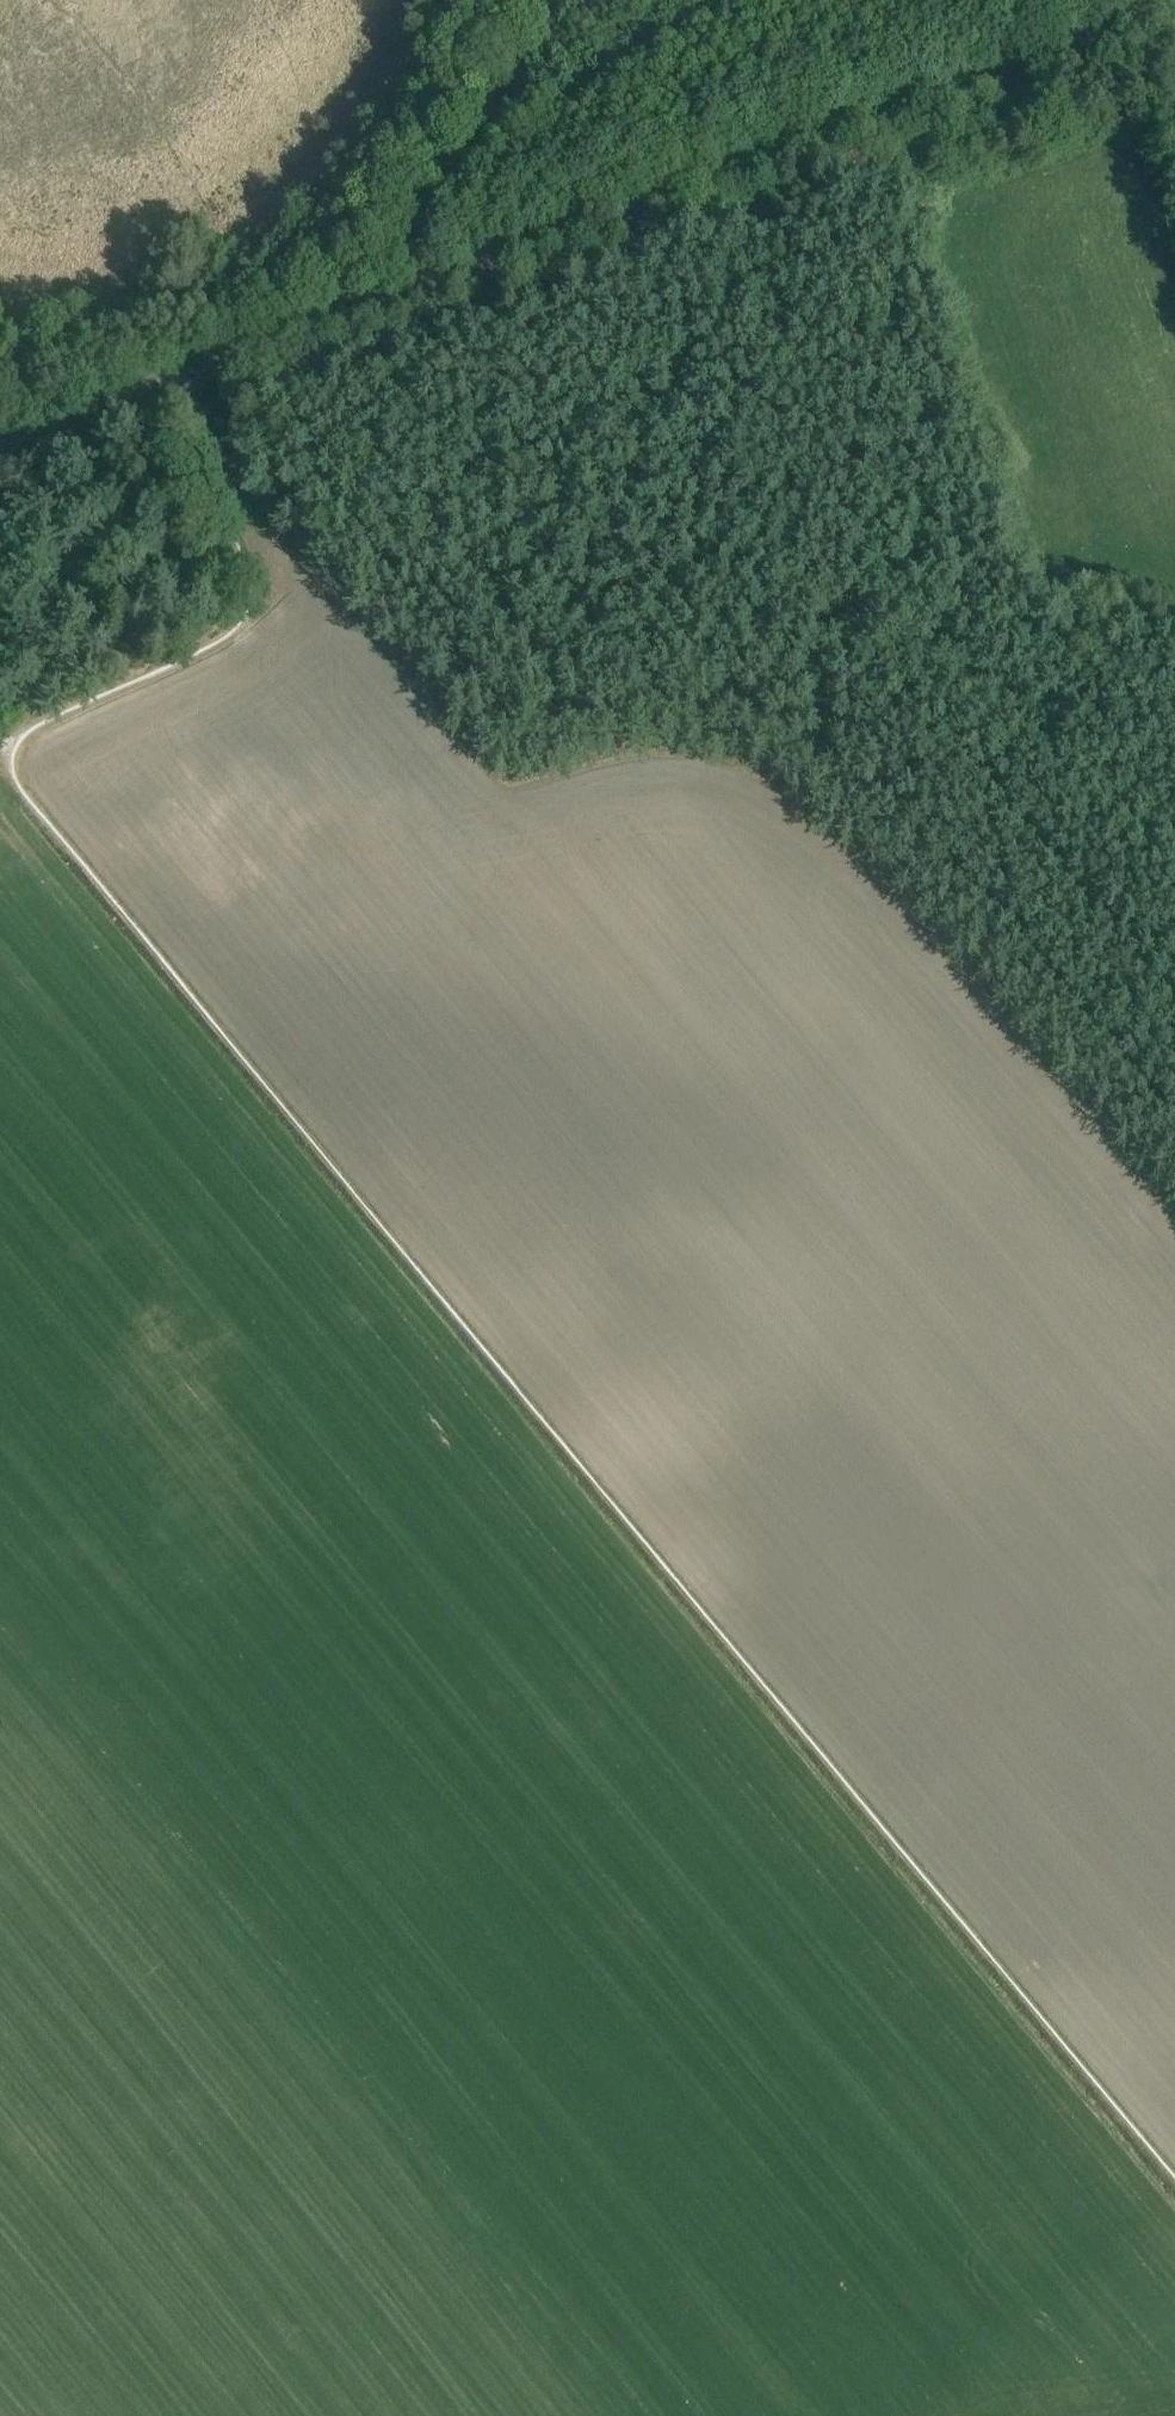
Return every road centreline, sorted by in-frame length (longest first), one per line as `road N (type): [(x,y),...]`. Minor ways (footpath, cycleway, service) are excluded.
road 1 (unclassified): [(0,450),(1174,3)]
road 2 (track): [(407,292),(413,255),(553,0)]

